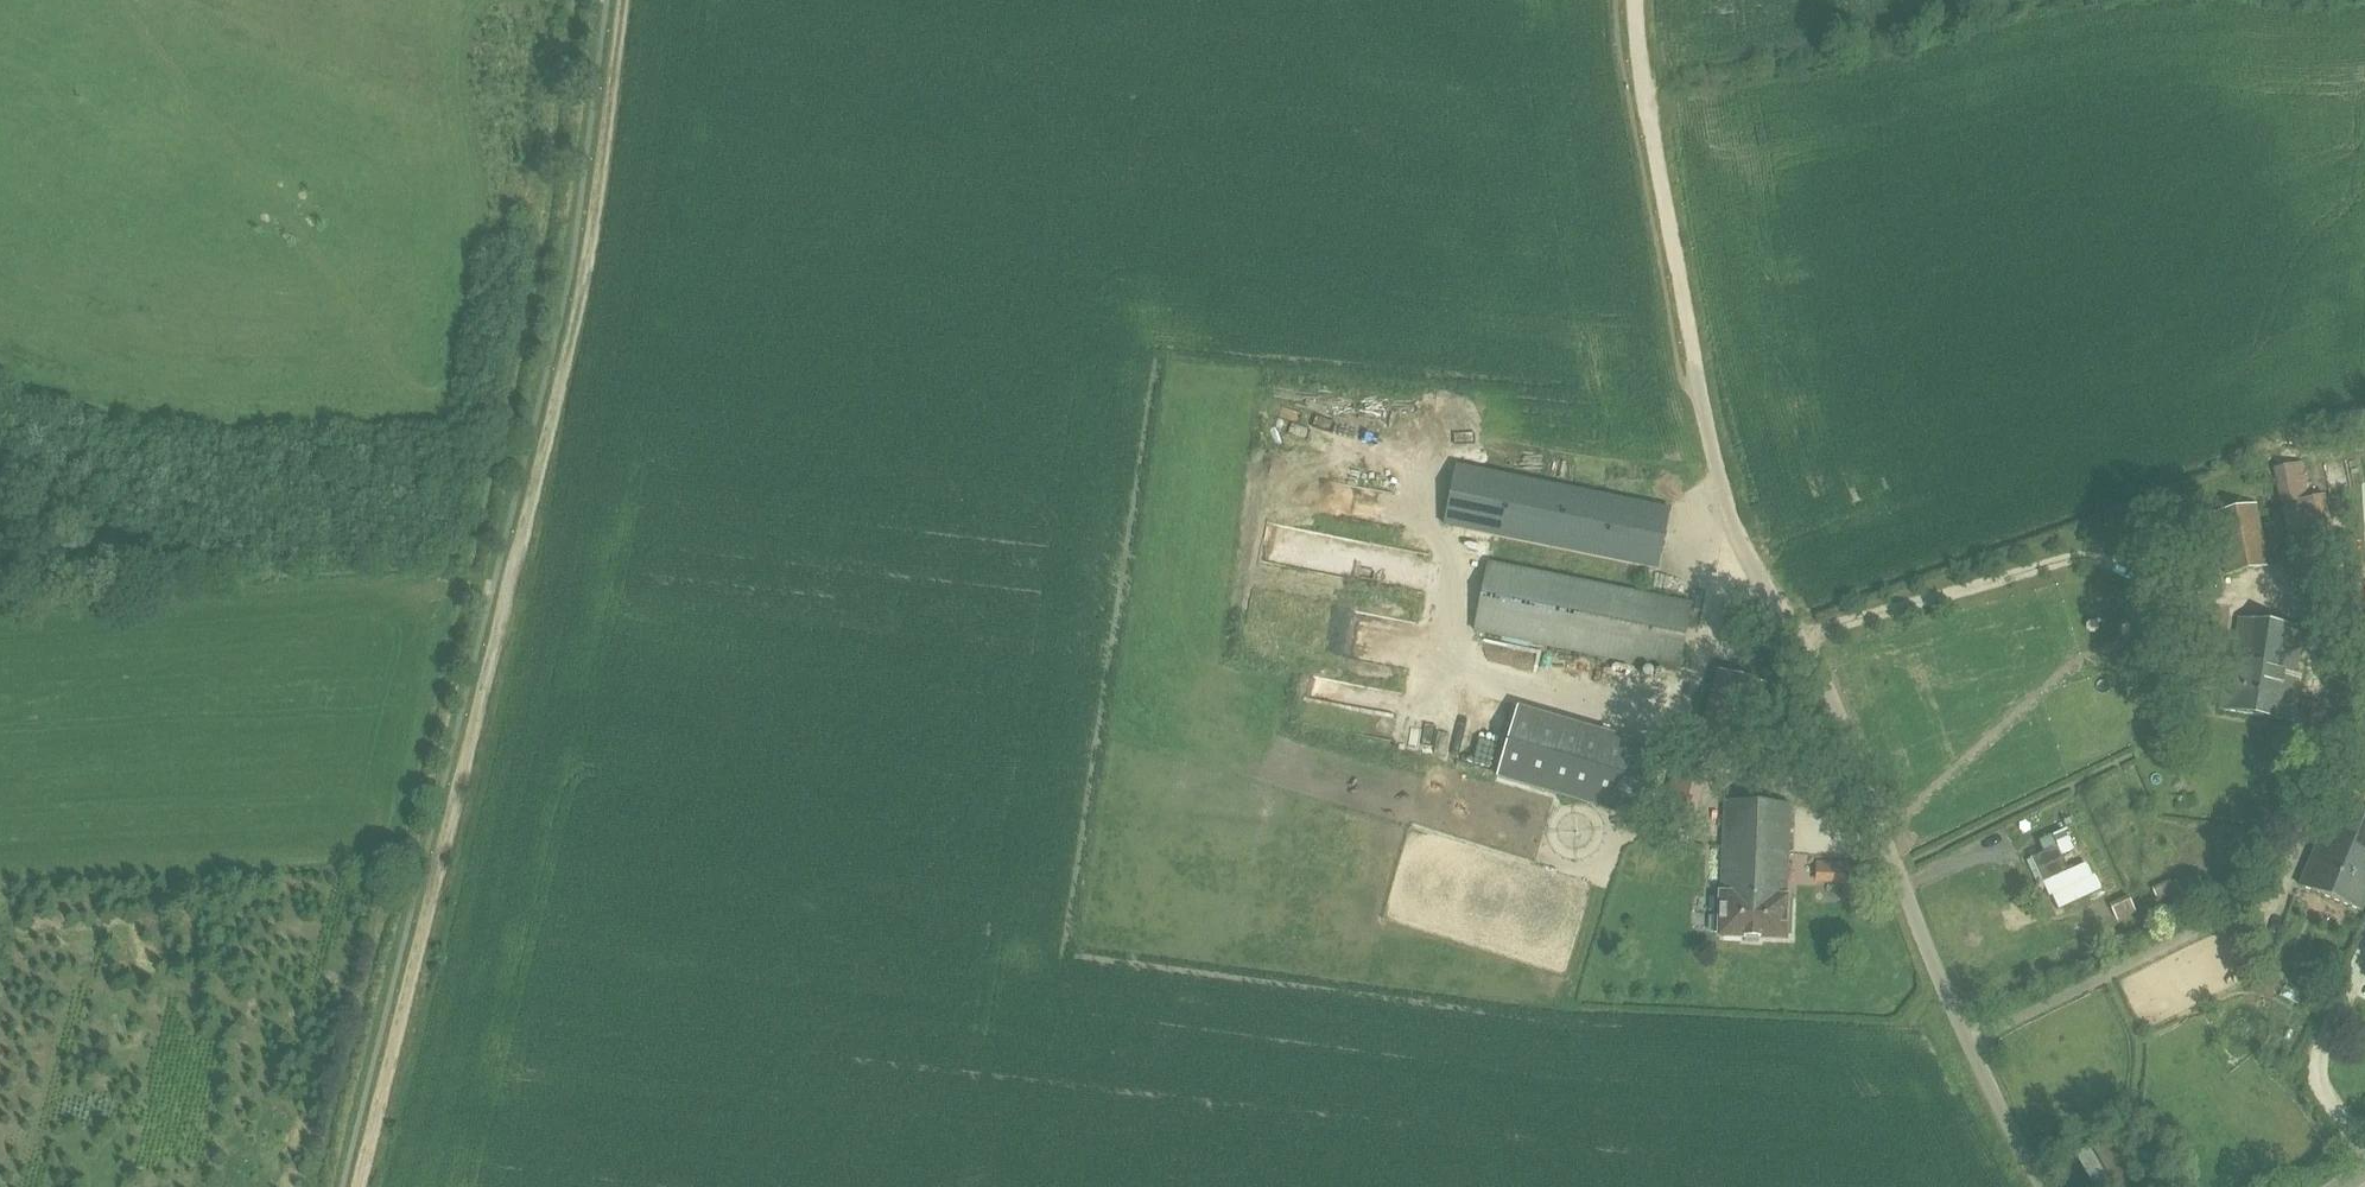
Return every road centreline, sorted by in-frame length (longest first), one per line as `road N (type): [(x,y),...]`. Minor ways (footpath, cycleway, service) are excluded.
road 1 (track): [(360,1186),(563,388),(623,0)]
road 2 (unclassified): [(2044,1186),(1932,958),(1832,699),(1735,528),(1701,405)]
road 3 (track): [(1701,405),(1636,0)]

